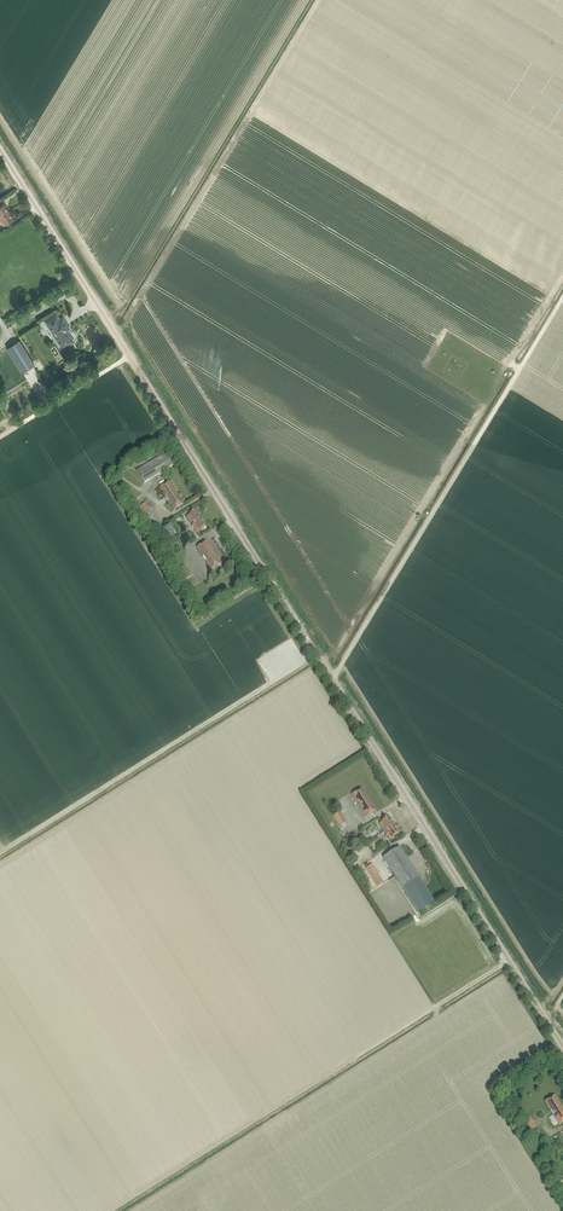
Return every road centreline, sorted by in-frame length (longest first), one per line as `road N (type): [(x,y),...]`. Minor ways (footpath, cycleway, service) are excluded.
road 1 (unclassified): [(562,1047),(0,150)]
road 2 (track): [(331,677),(562,298)]
road 3 (track): [(0,854),(269,683)]

